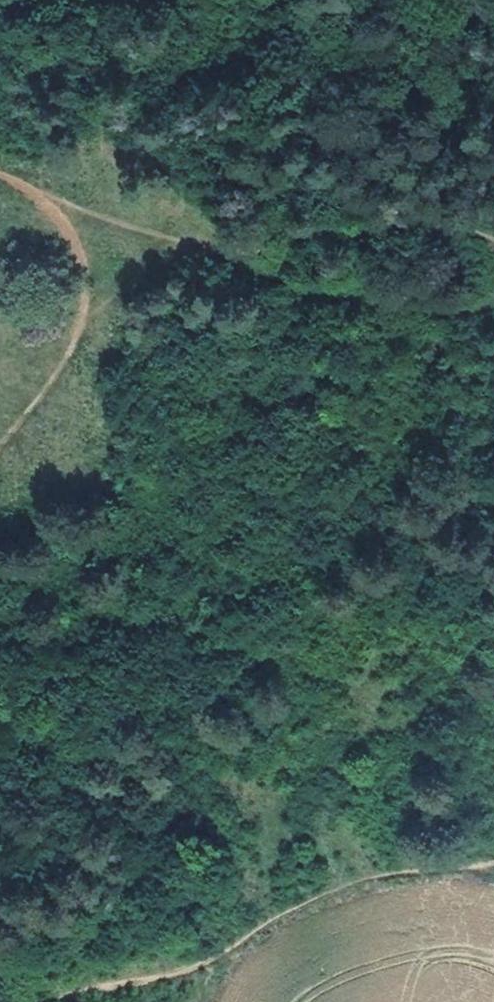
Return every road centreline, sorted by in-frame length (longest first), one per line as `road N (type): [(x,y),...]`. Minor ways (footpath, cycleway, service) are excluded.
road 1 (track): [(493,855),(350,894),(267,929),(191,976),(80,1001)]
road 2 (track): [(493,303),(319,288),(178,251),(136,284),(96,292)]

